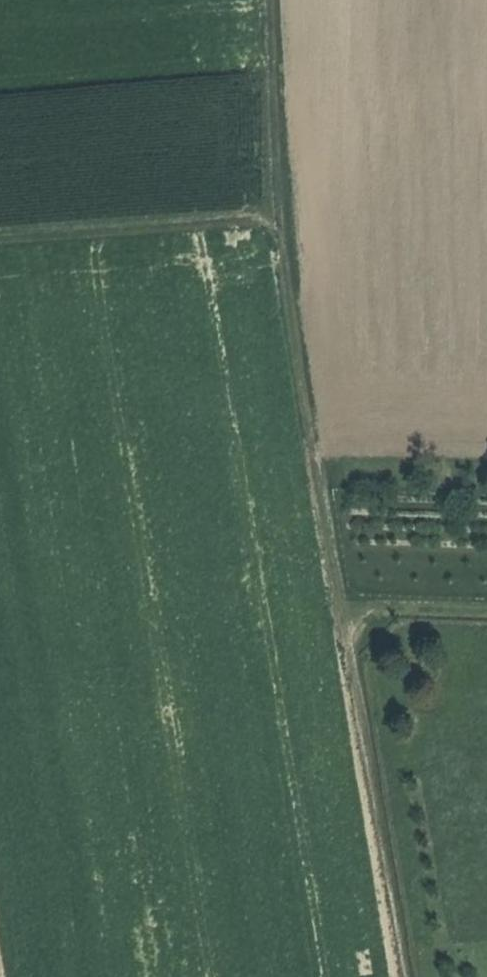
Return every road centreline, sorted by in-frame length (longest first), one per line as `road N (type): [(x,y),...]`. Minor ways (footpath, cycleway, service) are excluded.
road 1 (track): [(411,976),(281,213),(267,0)]
road 2 (track): [(0,228),(280,199)]
road 3 (track): [(348,606),(486,610)]

